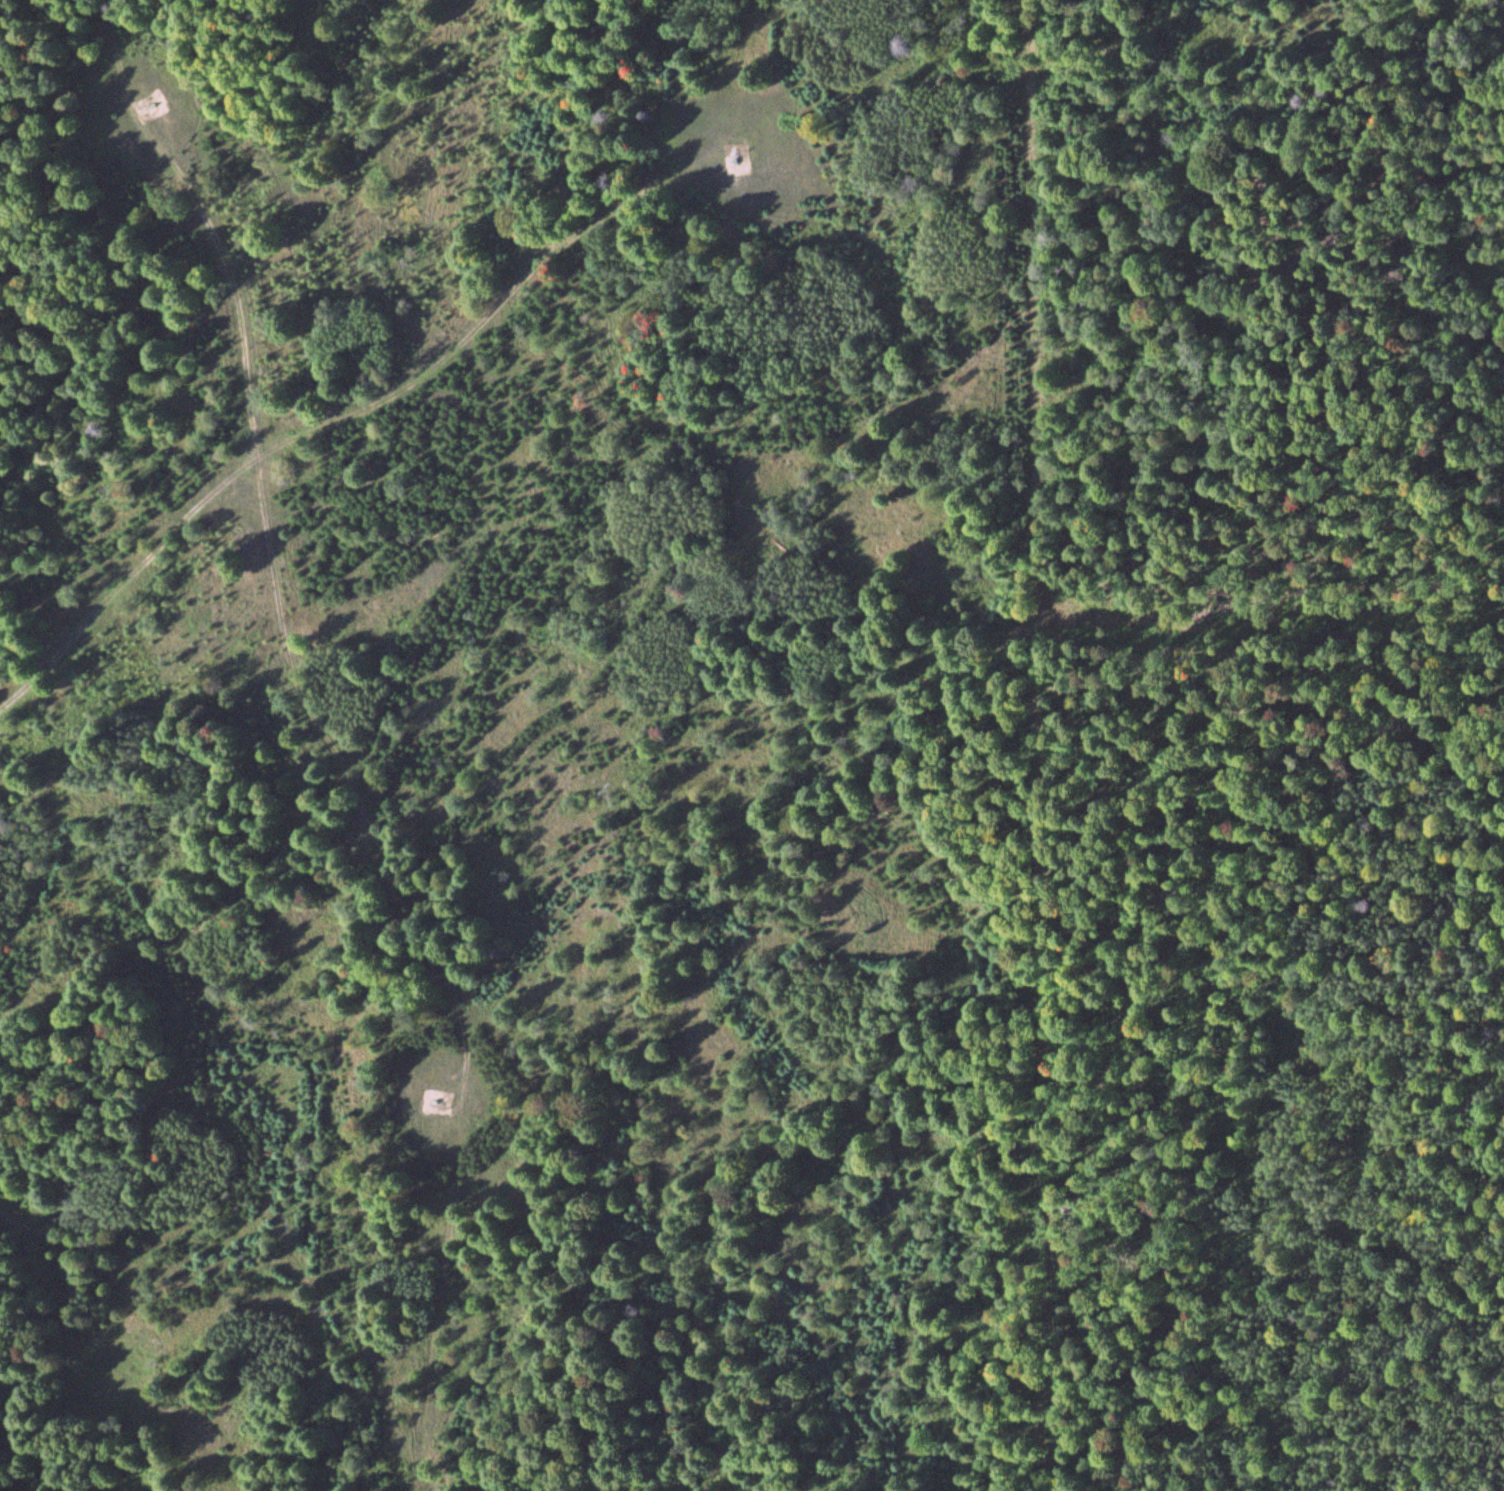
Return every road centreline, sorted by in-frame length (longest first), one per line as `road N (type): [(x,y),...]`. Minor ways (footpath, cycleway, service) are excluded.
road 1 (track): [(1038,0),(1061,1490)]
road 2 (track): [(0,723),(188,532),(223,486)]

